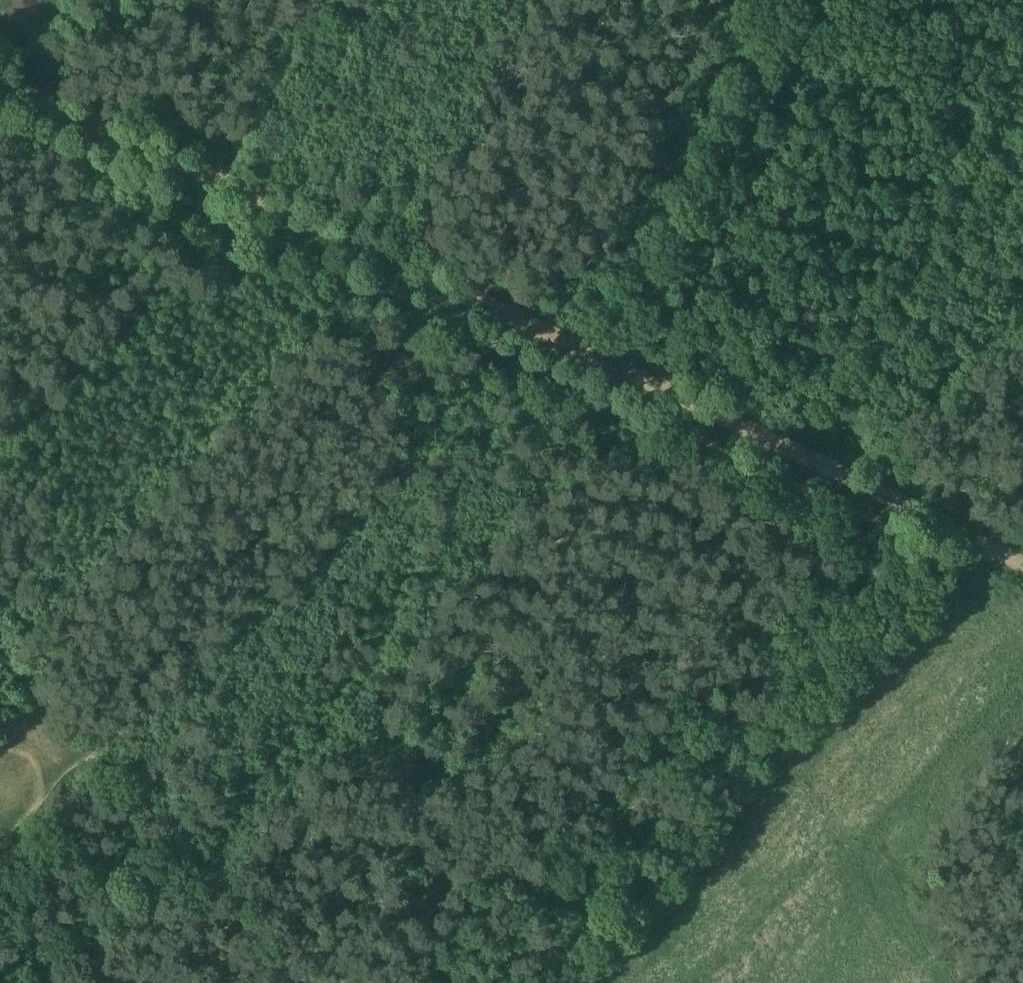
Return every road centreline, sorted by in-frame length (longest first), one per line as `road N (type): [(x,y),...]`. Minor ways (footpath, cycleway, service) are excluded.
road 1 (track): [(502,321),(0,90)]
road 2 (track): [(926,517),(540,339)]

